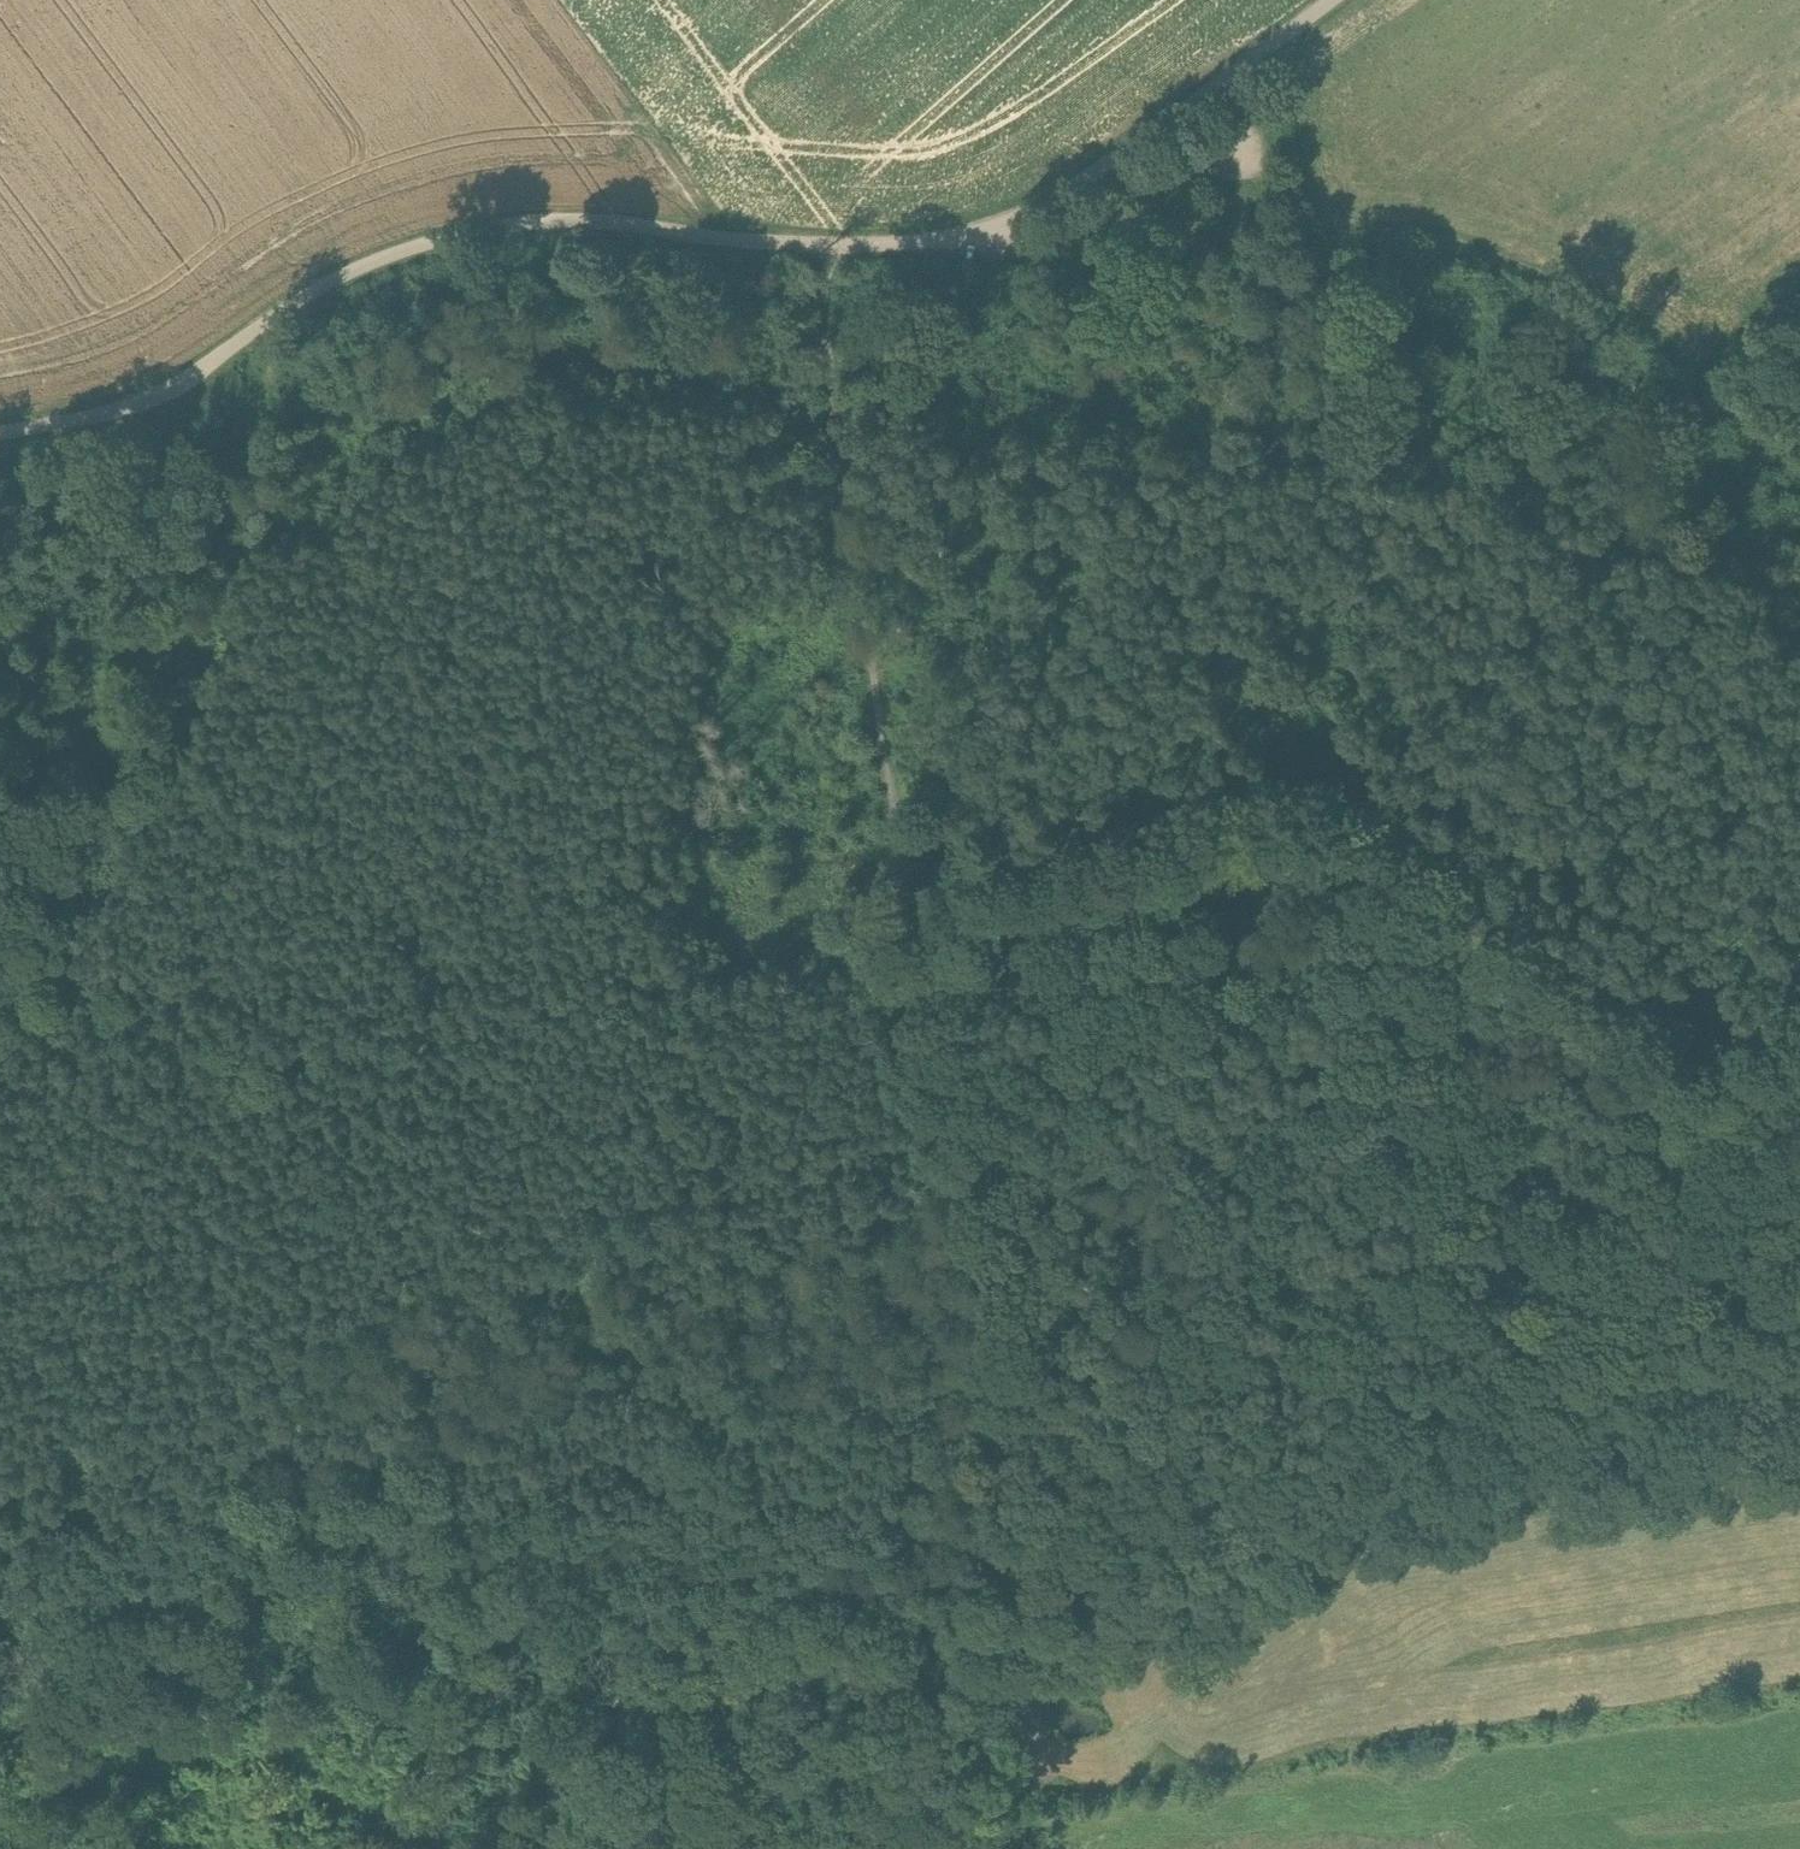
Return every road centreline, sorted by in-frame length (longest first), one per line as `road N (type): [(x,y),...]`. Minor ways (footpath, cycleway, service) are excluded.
road 1 (unclassified): [(0,435),(143,402),(341,276),(453,236),(556,220),(821,245),(895,244),(983,229),(1105,165),(1330,0)]
road 2 (track): [(958,236),(998,250),(1446,249),(1513,256),(1654,324),(1744,416),(1799,450)]

